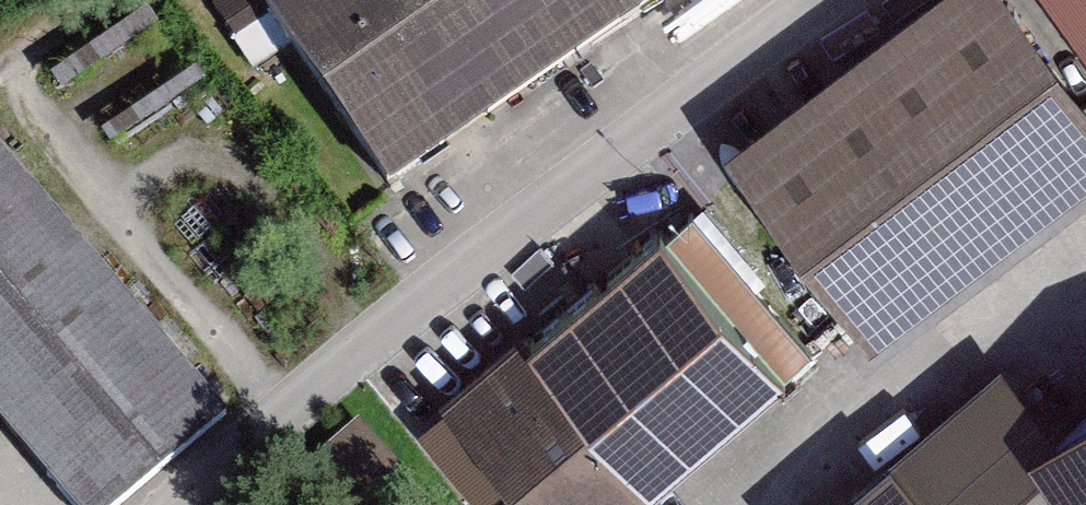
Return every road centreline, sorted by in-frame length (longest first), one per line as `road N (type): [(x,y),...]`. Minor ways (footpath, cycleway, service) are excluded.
road 1 (residential): [(807,0),(180,504)]
road 2 (track): [(123,0),(0,84)]

